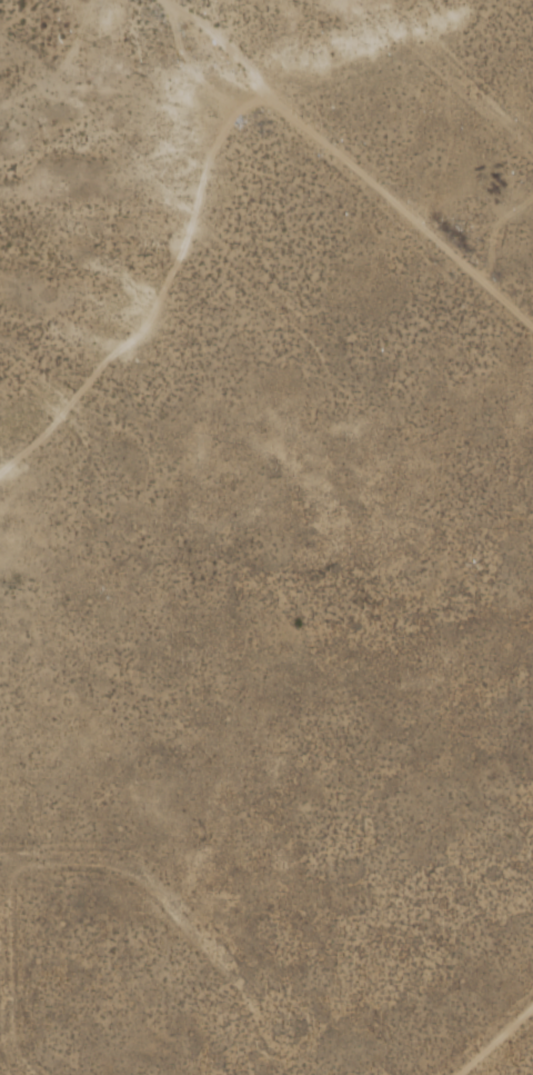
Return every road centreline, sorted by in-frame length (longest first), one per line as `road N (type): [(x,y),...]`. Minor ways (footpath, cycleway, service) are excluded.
road 1 (track): [(532,493),(364,476),(0,318)]

